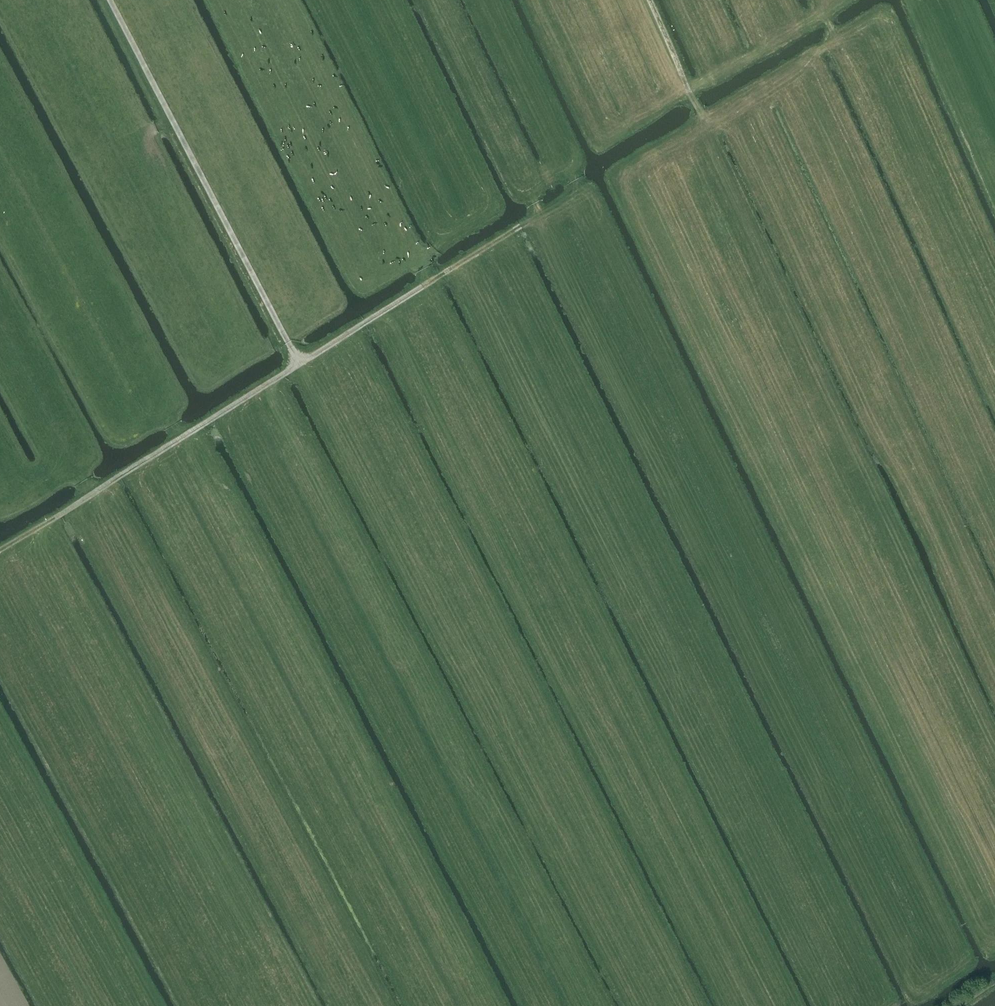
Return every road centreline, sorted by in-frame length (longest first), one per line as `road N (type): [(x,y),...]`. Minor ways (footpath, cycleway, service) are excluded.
road 1 (track): [(422,286),(0,550)]
road 2 (track): [(110,0),(300,363)]

